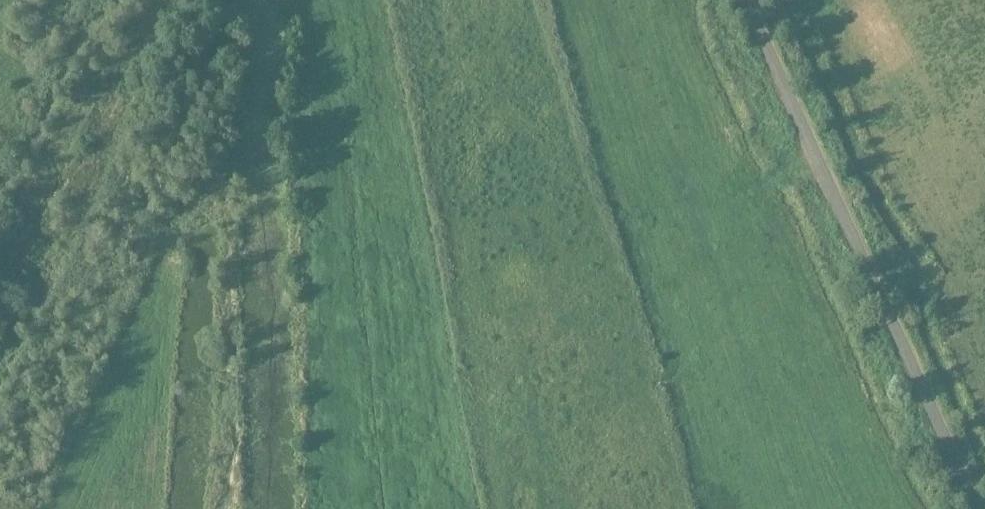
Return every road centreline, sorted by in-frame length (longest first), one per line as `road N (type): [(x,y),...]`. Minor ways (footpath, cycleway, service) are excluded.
road 1 (unclassified): [(984,505),(750,0)]

